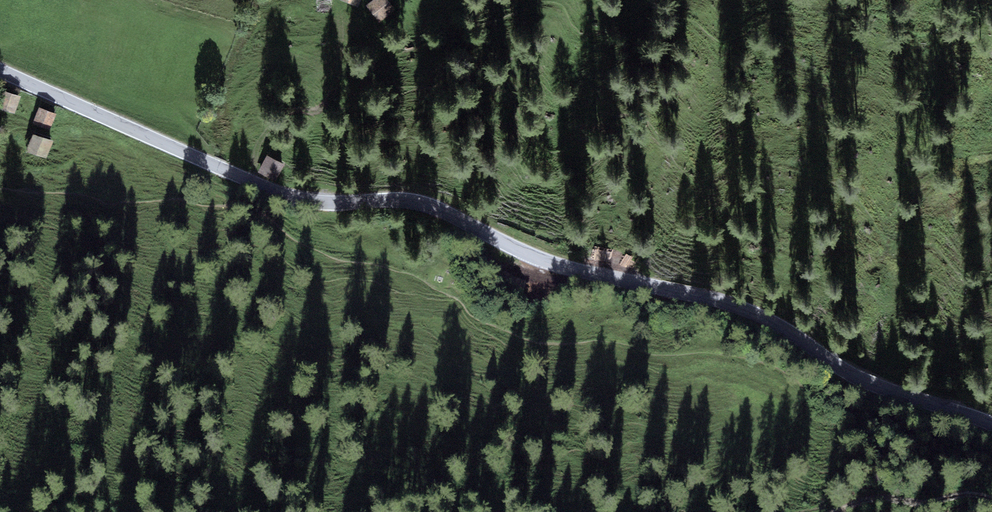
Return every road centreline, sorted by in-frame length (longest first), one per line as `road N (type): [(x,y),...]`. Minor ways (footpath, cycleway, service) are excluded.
road 1 (tertiary): [(0,70),(282,194),(419,202),(548,261),(733,304),(855,376),(991,424)]
road 2 (track): [(250,180),(257,147),(278,118),(327,102),(338,70),(337,0)]
road 3 (track): [(832,511),(874,498),(991,499)]

